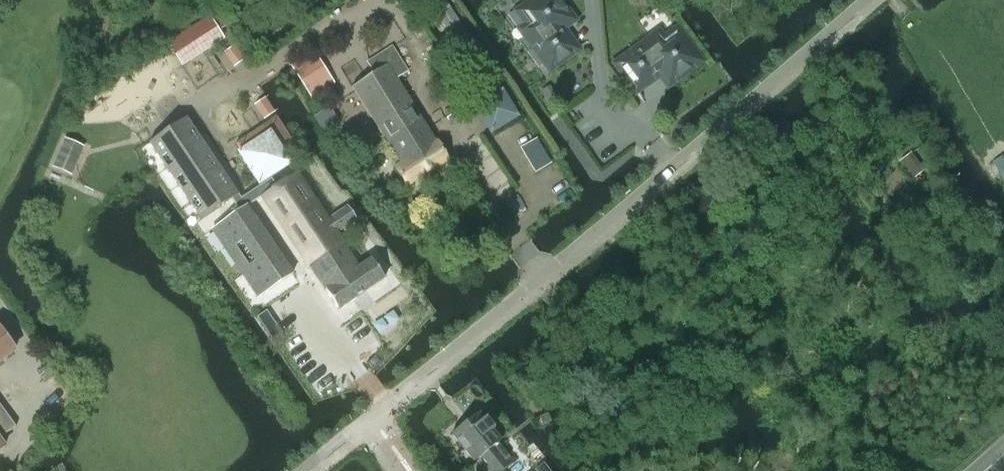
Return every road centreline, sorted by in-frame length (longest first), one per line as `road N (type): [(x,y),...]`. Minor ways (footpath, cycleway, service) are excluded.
road 1 (unclassified): [(313,470),(869,0)]

